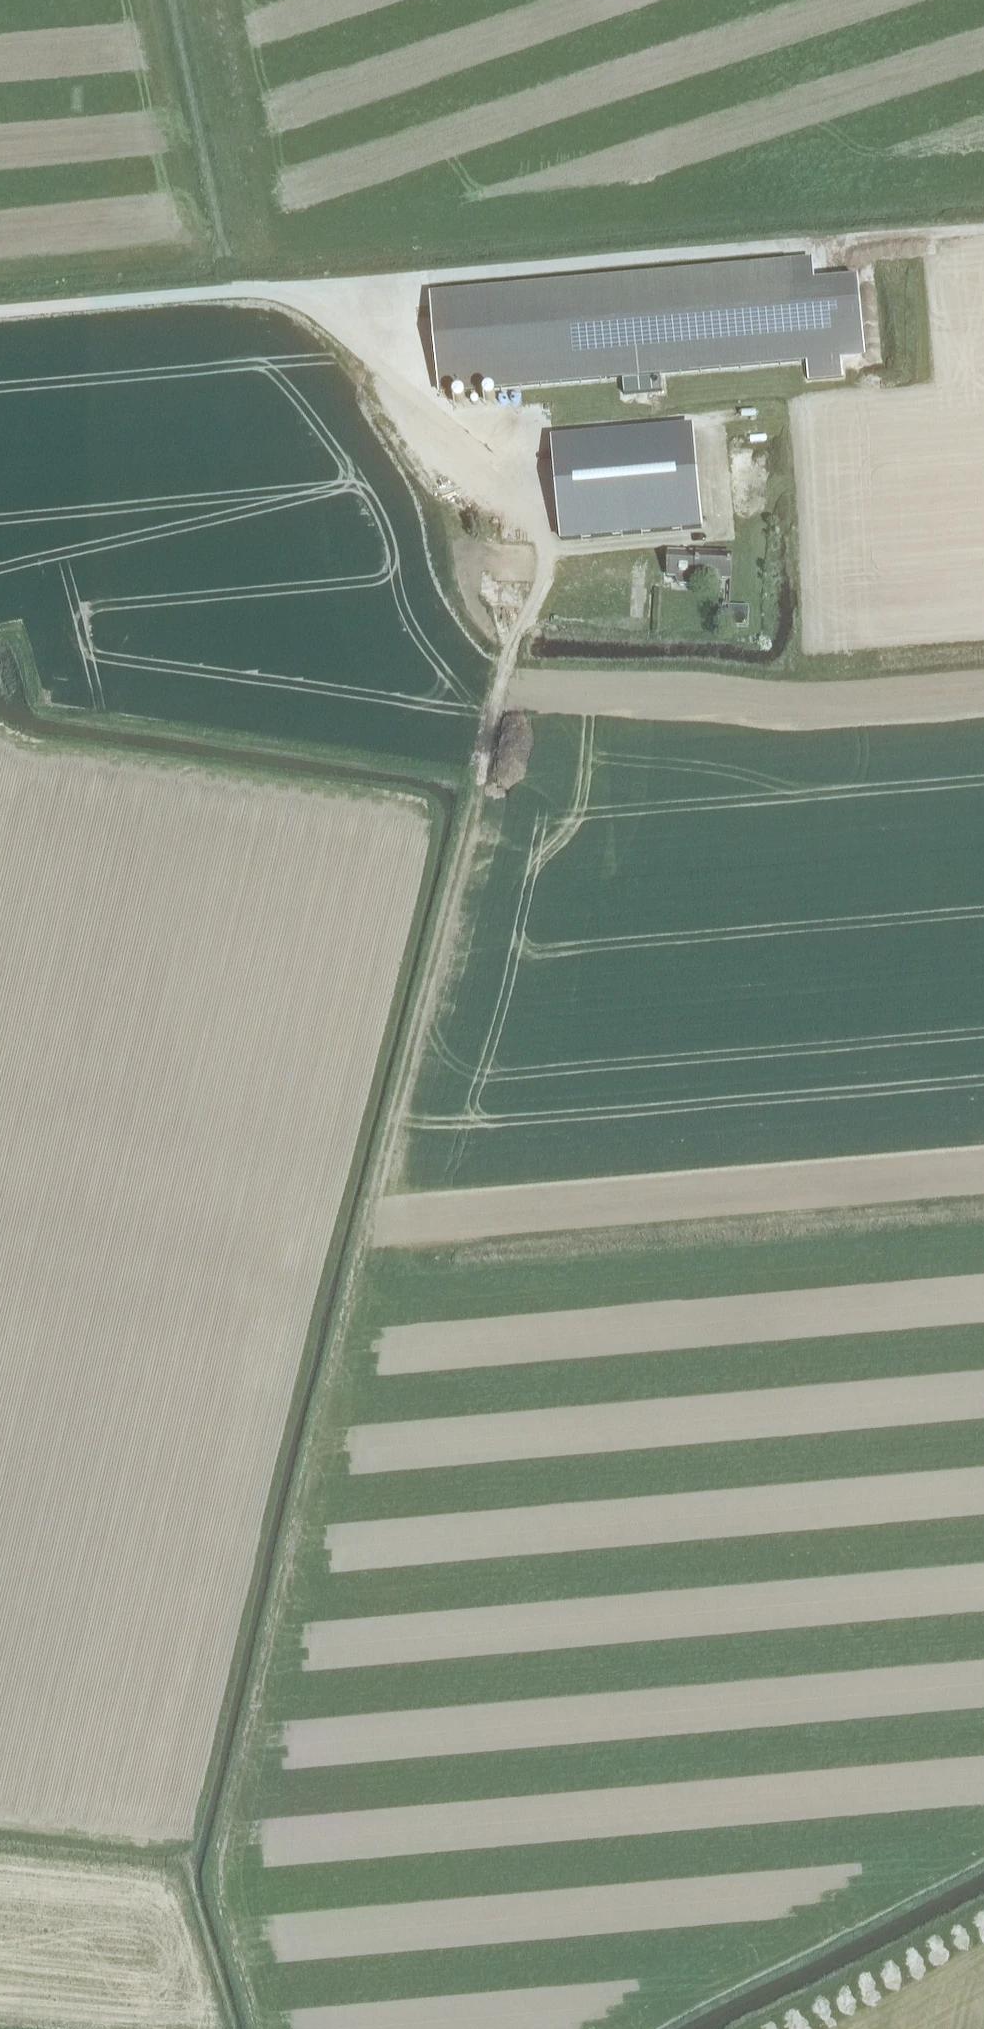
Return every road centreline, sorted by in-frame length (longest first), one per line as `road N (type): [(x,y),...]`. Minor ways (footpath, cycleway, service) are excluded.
road 1 (track): [(509,648),(477,804)]

